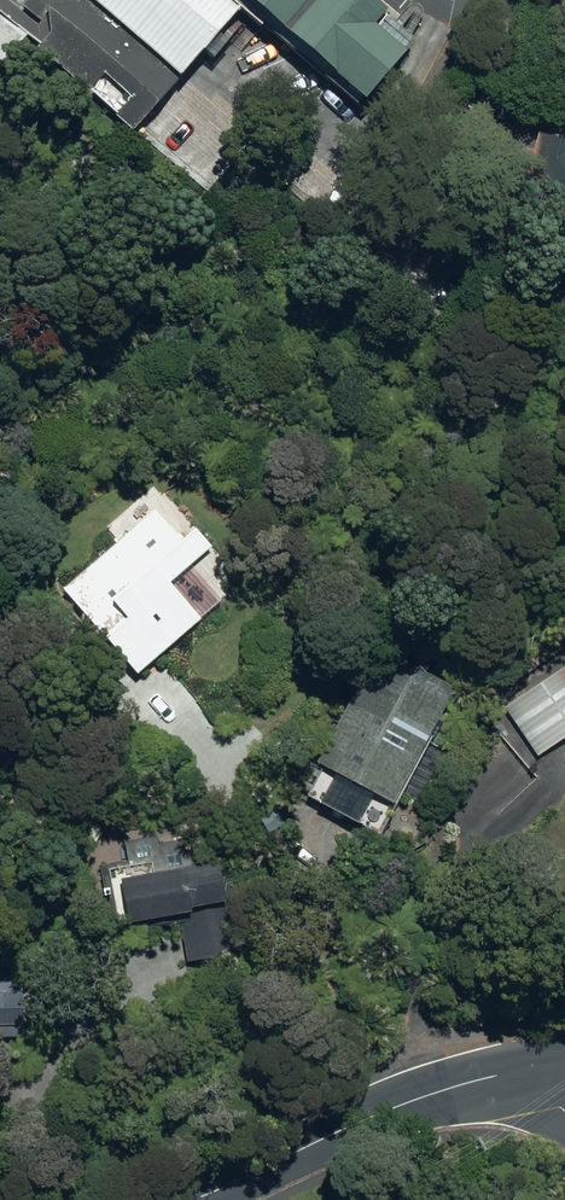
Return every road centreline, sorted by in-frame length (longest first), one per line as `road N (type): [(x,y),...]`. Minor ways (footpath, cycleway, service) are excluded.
road 1 (tertiary): [(181,1199),(406,1099),(521,1068)]

